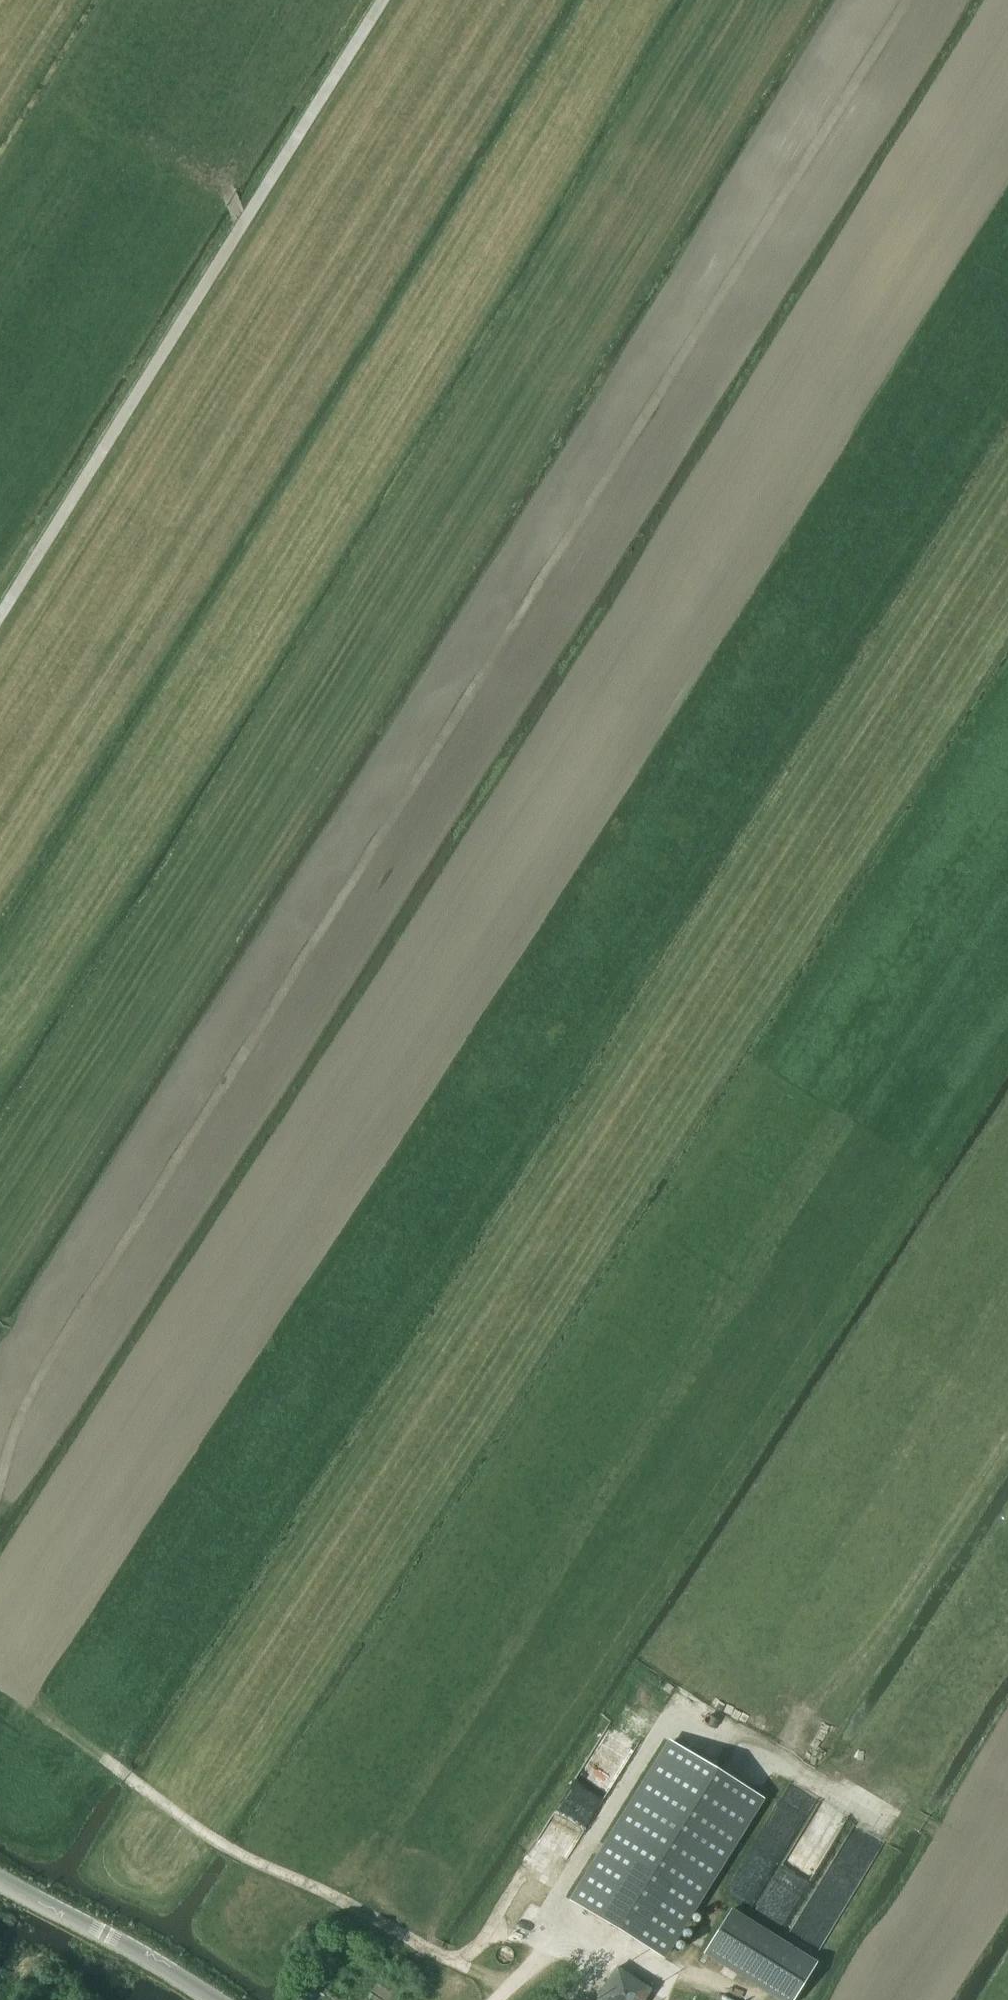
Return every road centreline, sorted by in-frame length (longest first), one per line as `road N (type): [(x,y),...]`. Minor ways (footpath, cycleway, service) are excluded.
road 1 (track): [(0,1517),(20,1422),(46,1366),(906,0)]
road 2 (track): [(0,615),(385,0)]
road 3 (tertiary): [(213,1999),(0,1875)]

